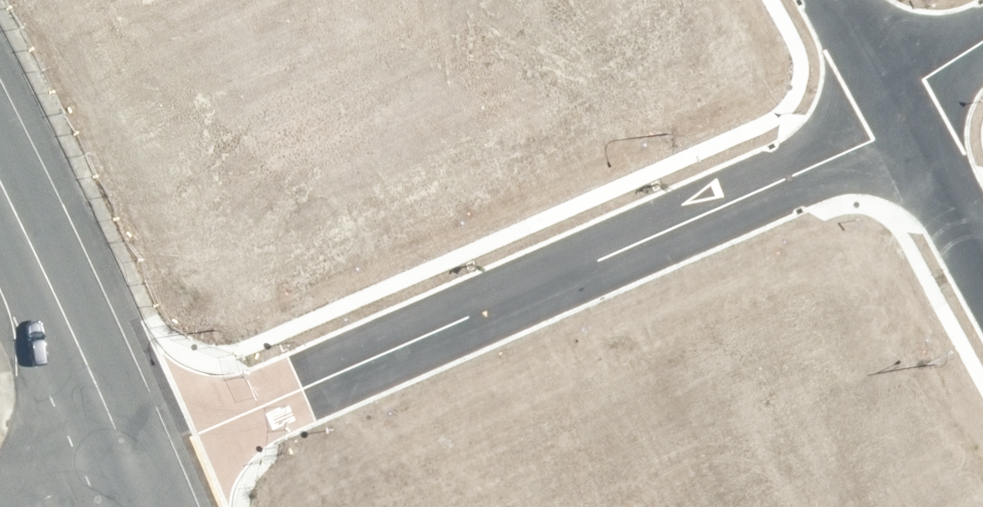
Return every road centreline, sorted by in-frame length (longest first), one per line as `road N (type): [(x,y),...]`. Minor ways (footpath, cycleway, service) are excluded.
road 1 (residential): [(134,472),(905,119)]
road 2 (tertiary): [(134,472),(0,188)]
road 3 (residential): [(982,260),(905,119)]
road 4 (residential): [(905,119),(827,0)]

